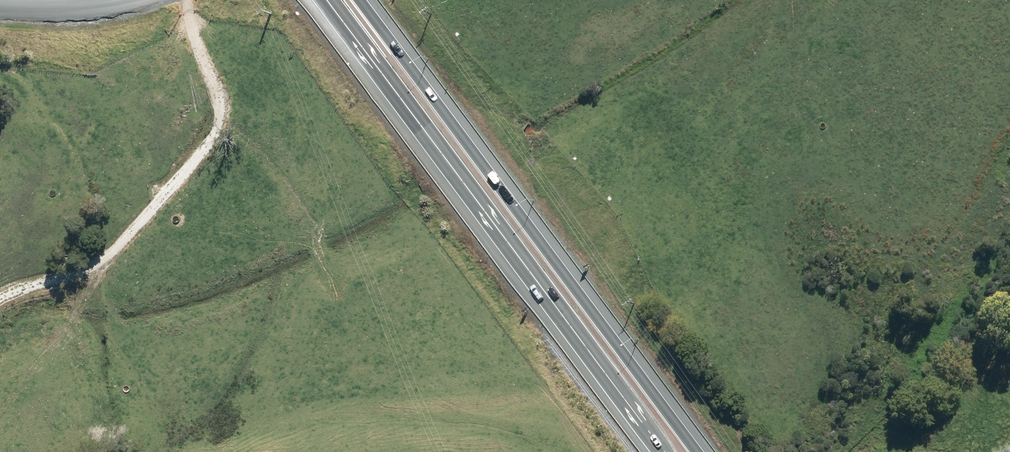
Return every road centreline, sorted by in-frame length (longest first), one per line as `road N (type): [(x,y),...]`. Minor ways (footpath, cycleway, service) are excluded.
road 1 (trunk): [(666,451),(325,0)]
road 2 (trunk): [(361,0),(700,451)]
road 3 (unclassified): [(125,0),(0,7)]

